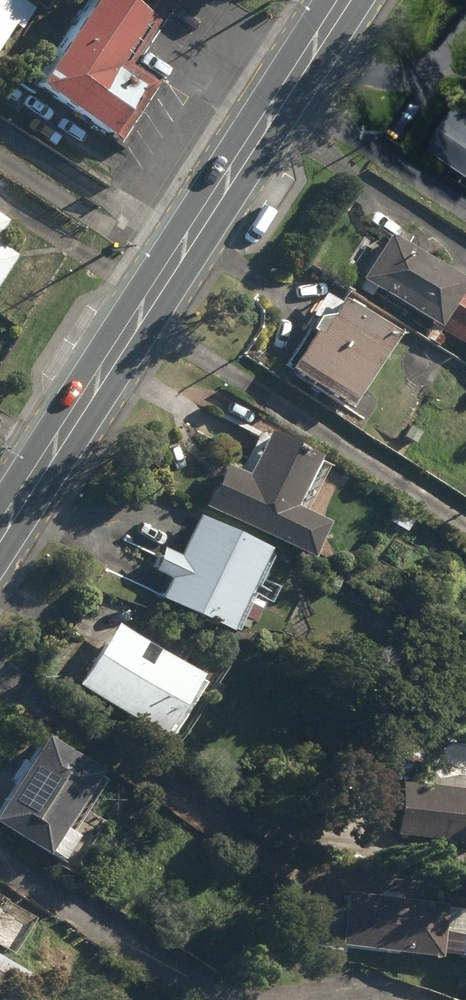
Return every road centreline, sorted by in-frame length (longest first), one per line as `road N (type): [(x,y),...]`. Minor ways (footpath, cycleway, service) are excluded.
road 1 (secondary): [(0,532),(345,0)]

